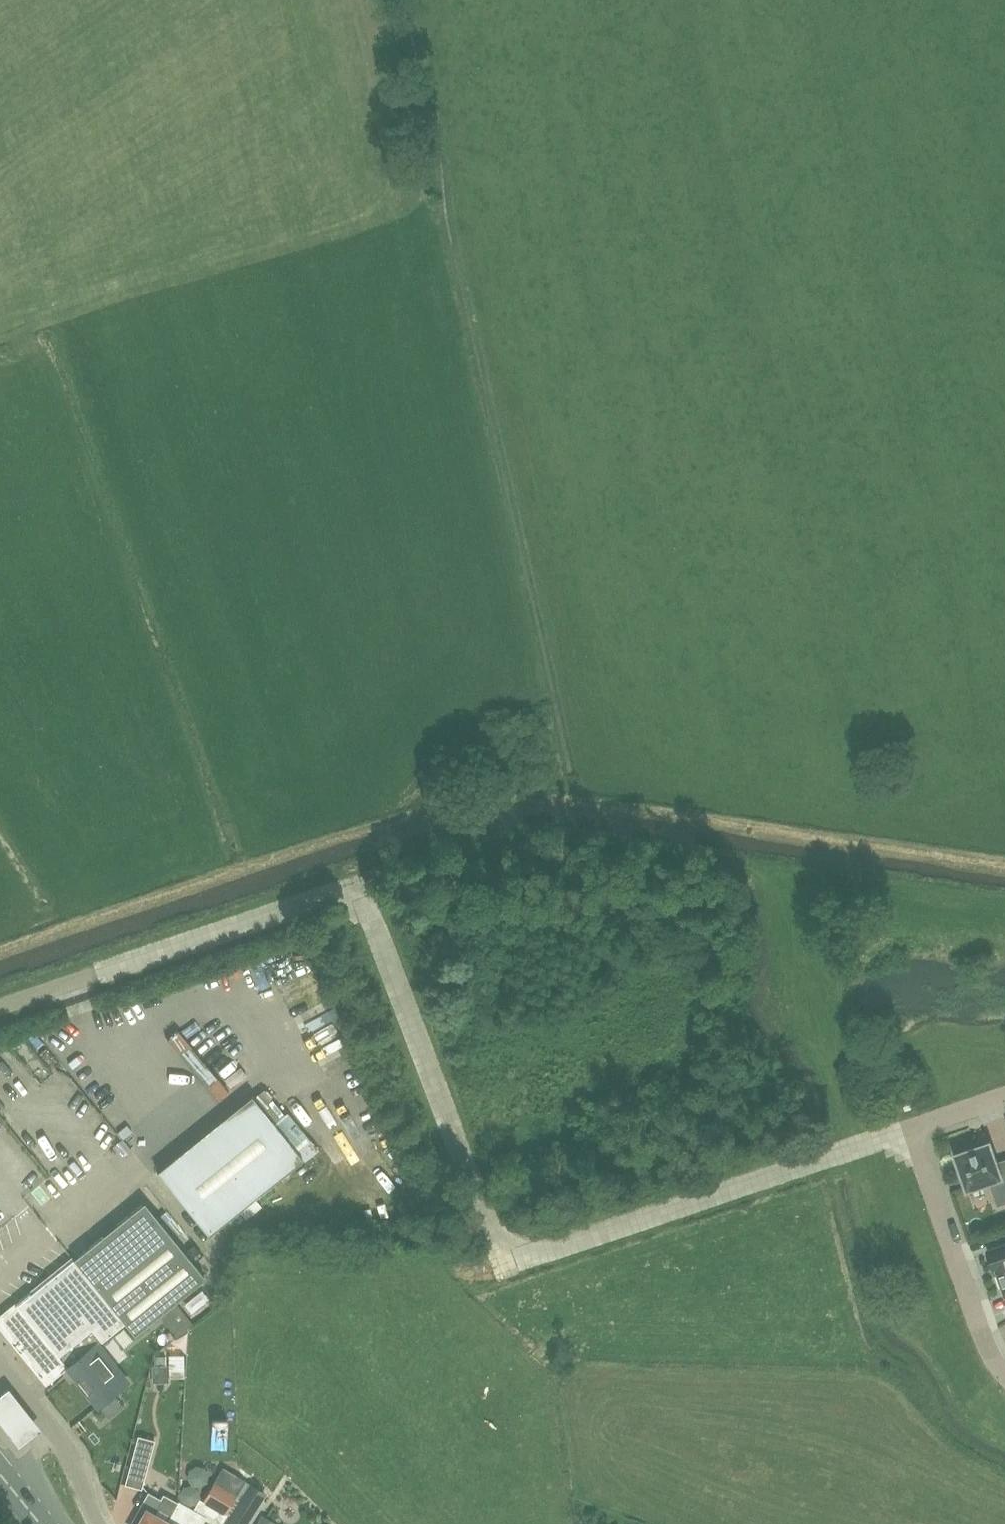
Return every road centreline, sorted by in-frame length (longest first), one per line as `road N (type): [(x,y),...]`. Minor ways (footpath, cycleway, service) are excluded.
road 1 (residential): [(1004,1374),(990,1356),(913,1130),(1004,1098)]
road 2 (residential): [(95,1523),(73,1458),(0,1364)]

